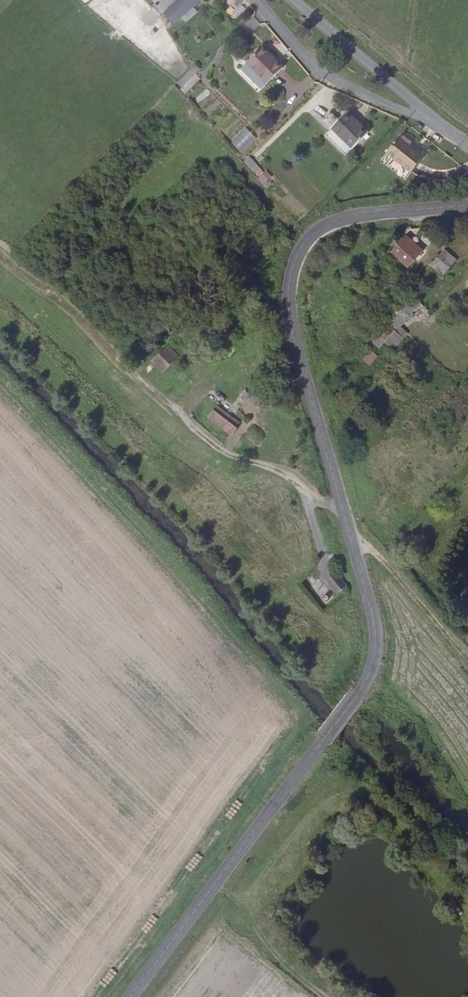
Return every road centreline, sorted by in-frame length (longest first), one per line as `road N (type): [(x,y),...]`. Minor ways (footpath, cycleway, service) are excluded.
road 1 (tertiary): [(467,205),(340,218),(302,238),(289,277),(290,330),(366,594),(370,671),(126,996)]
road 2 (track): [(0,254),(223,452),(343,516)]
road 3 (track): [(467,922),(399,830),(363,812),(309,844),(279,891),(275,917)]
road 4 (residential): [(256,0),(316,71),(467,148)]
road 5 (residential): [(291,0),(467,146)]
road 6 (track): [(349,535),(394,566),(467,653)]
road 7 (track): [(215,881),(325,996)]

